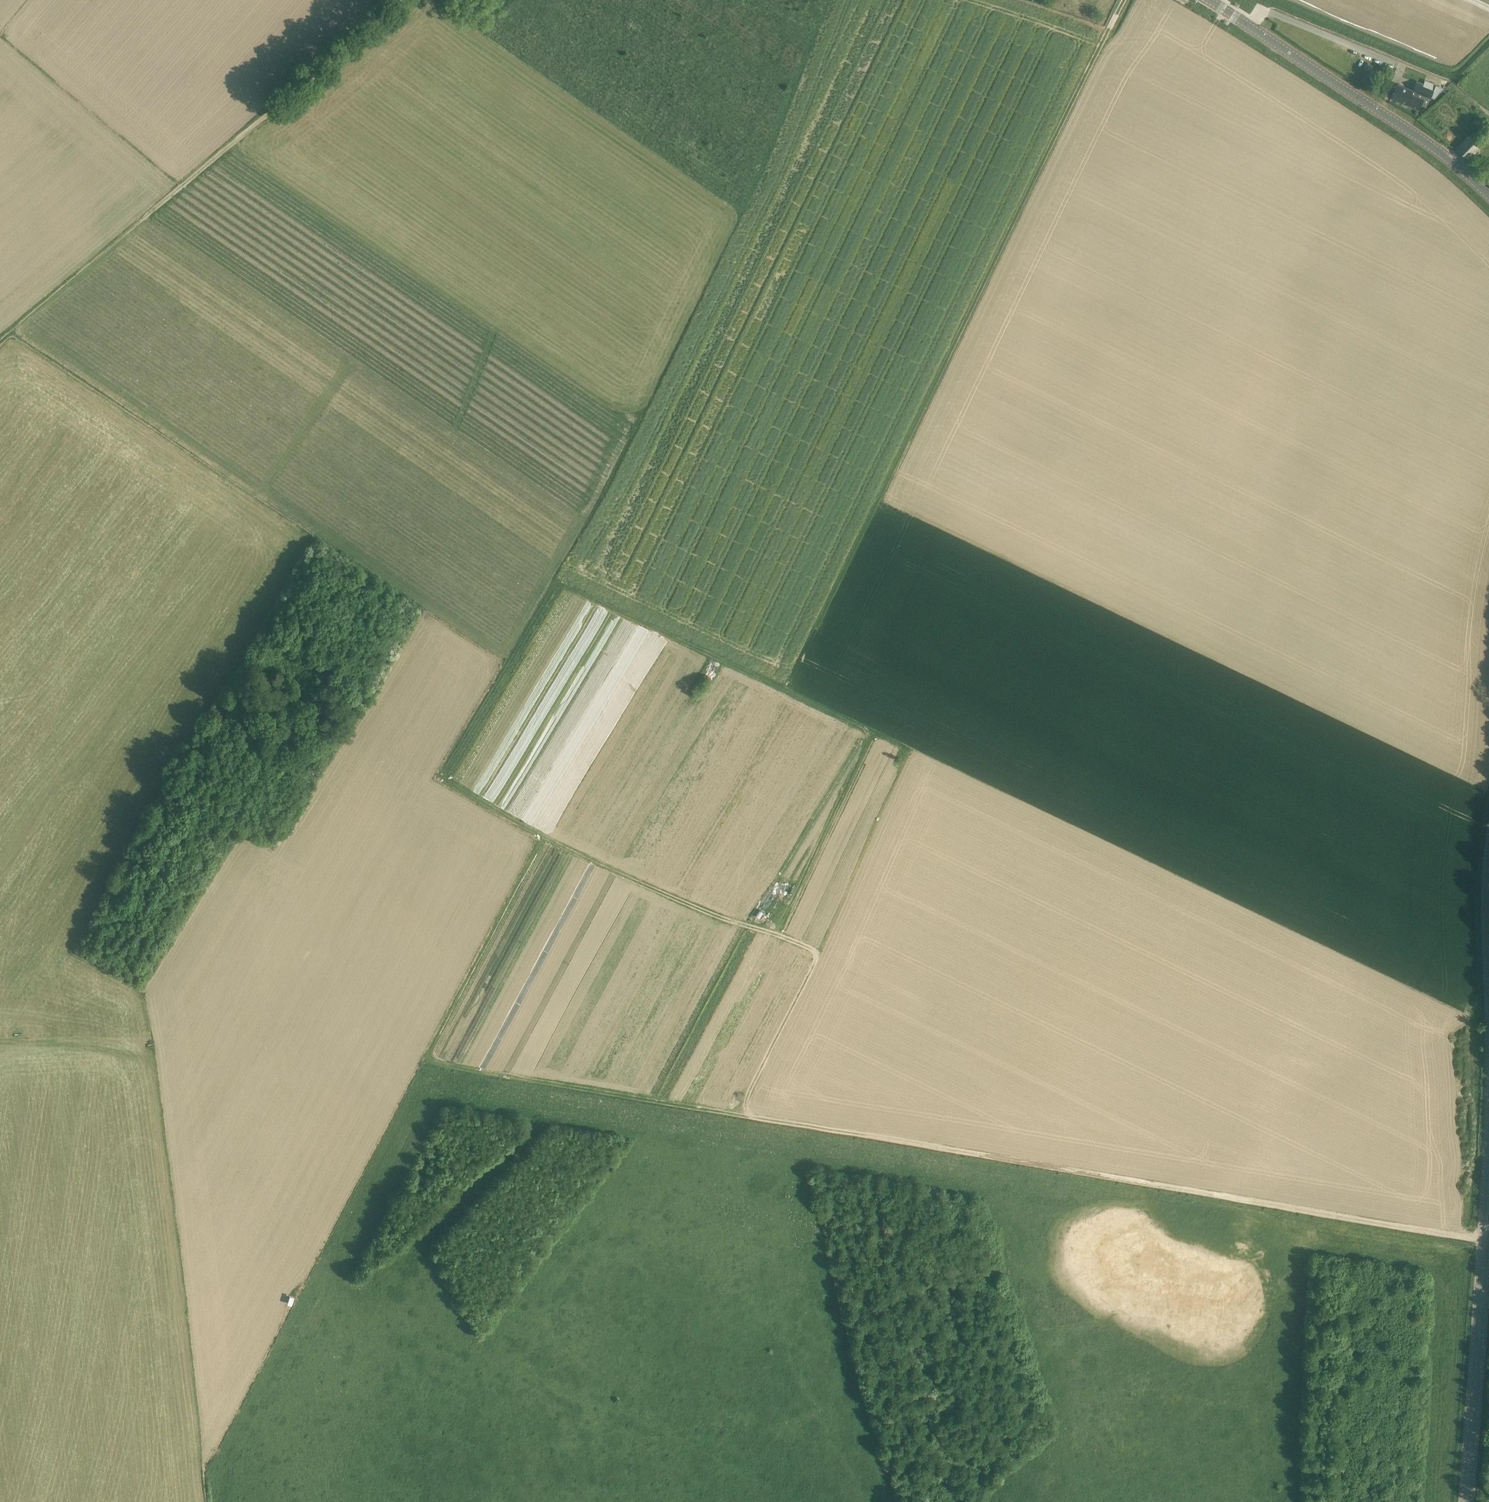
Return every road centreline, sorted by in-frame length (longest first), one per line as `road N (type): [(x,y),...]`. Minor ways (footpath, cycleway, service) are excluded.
road 1 (track): [(632,1036),(887,780),(883,750),(793,701),(791,686),(1123,0)]
road 2 (track): [(0,340),(404,0)]
road 3 (secondary): [(1488,195),(1425,141),(1208,0)]
road 4 (secondary): [(1468,1501),(1488,1184)]
road 5 (track): [(1002,1081),(776,893)]

